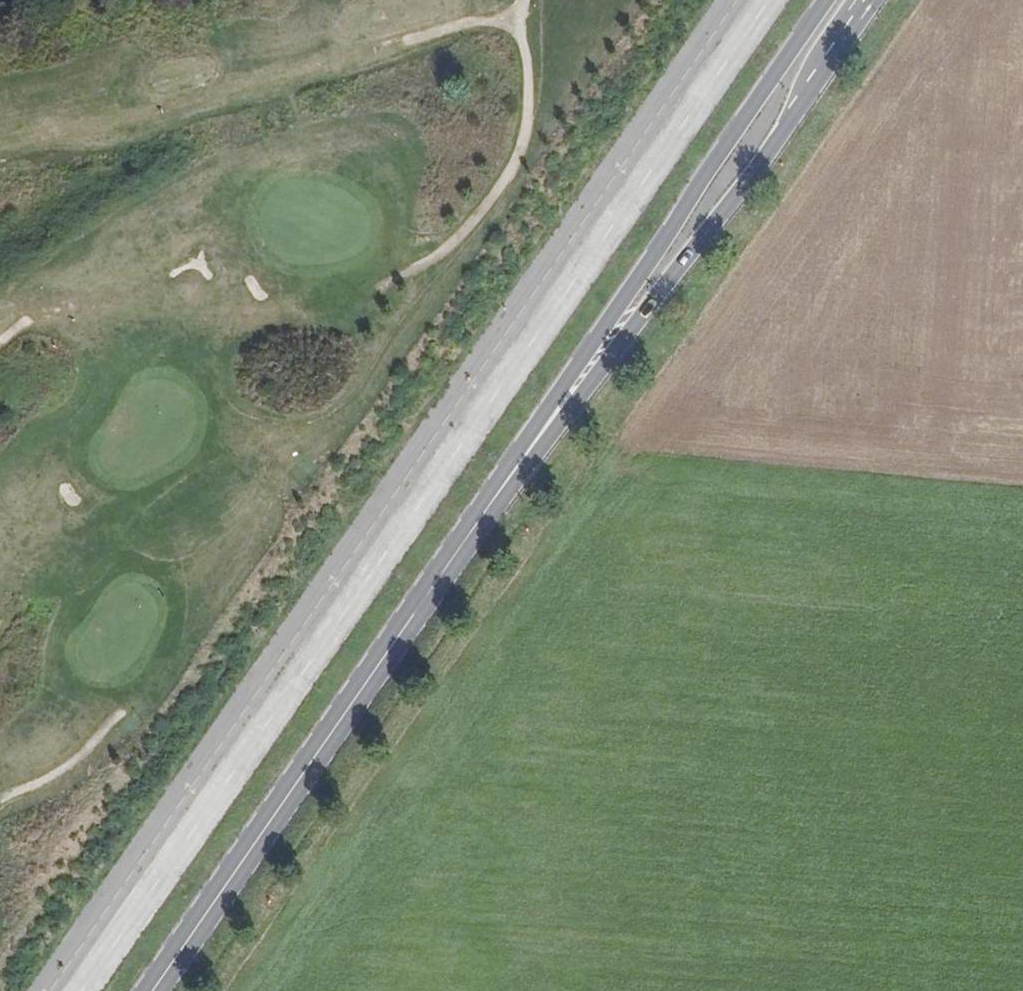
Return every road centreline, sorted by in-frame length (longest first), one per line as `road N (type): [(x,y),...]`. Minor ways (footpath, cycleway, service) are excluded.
road 1 (primary): [(155,990),(549,424)]
road 2 (primary): [(549,424),(589,387),(739,191),(864,0)]
road 3 (primary): [(825,0),(570,379),(549,424)]

